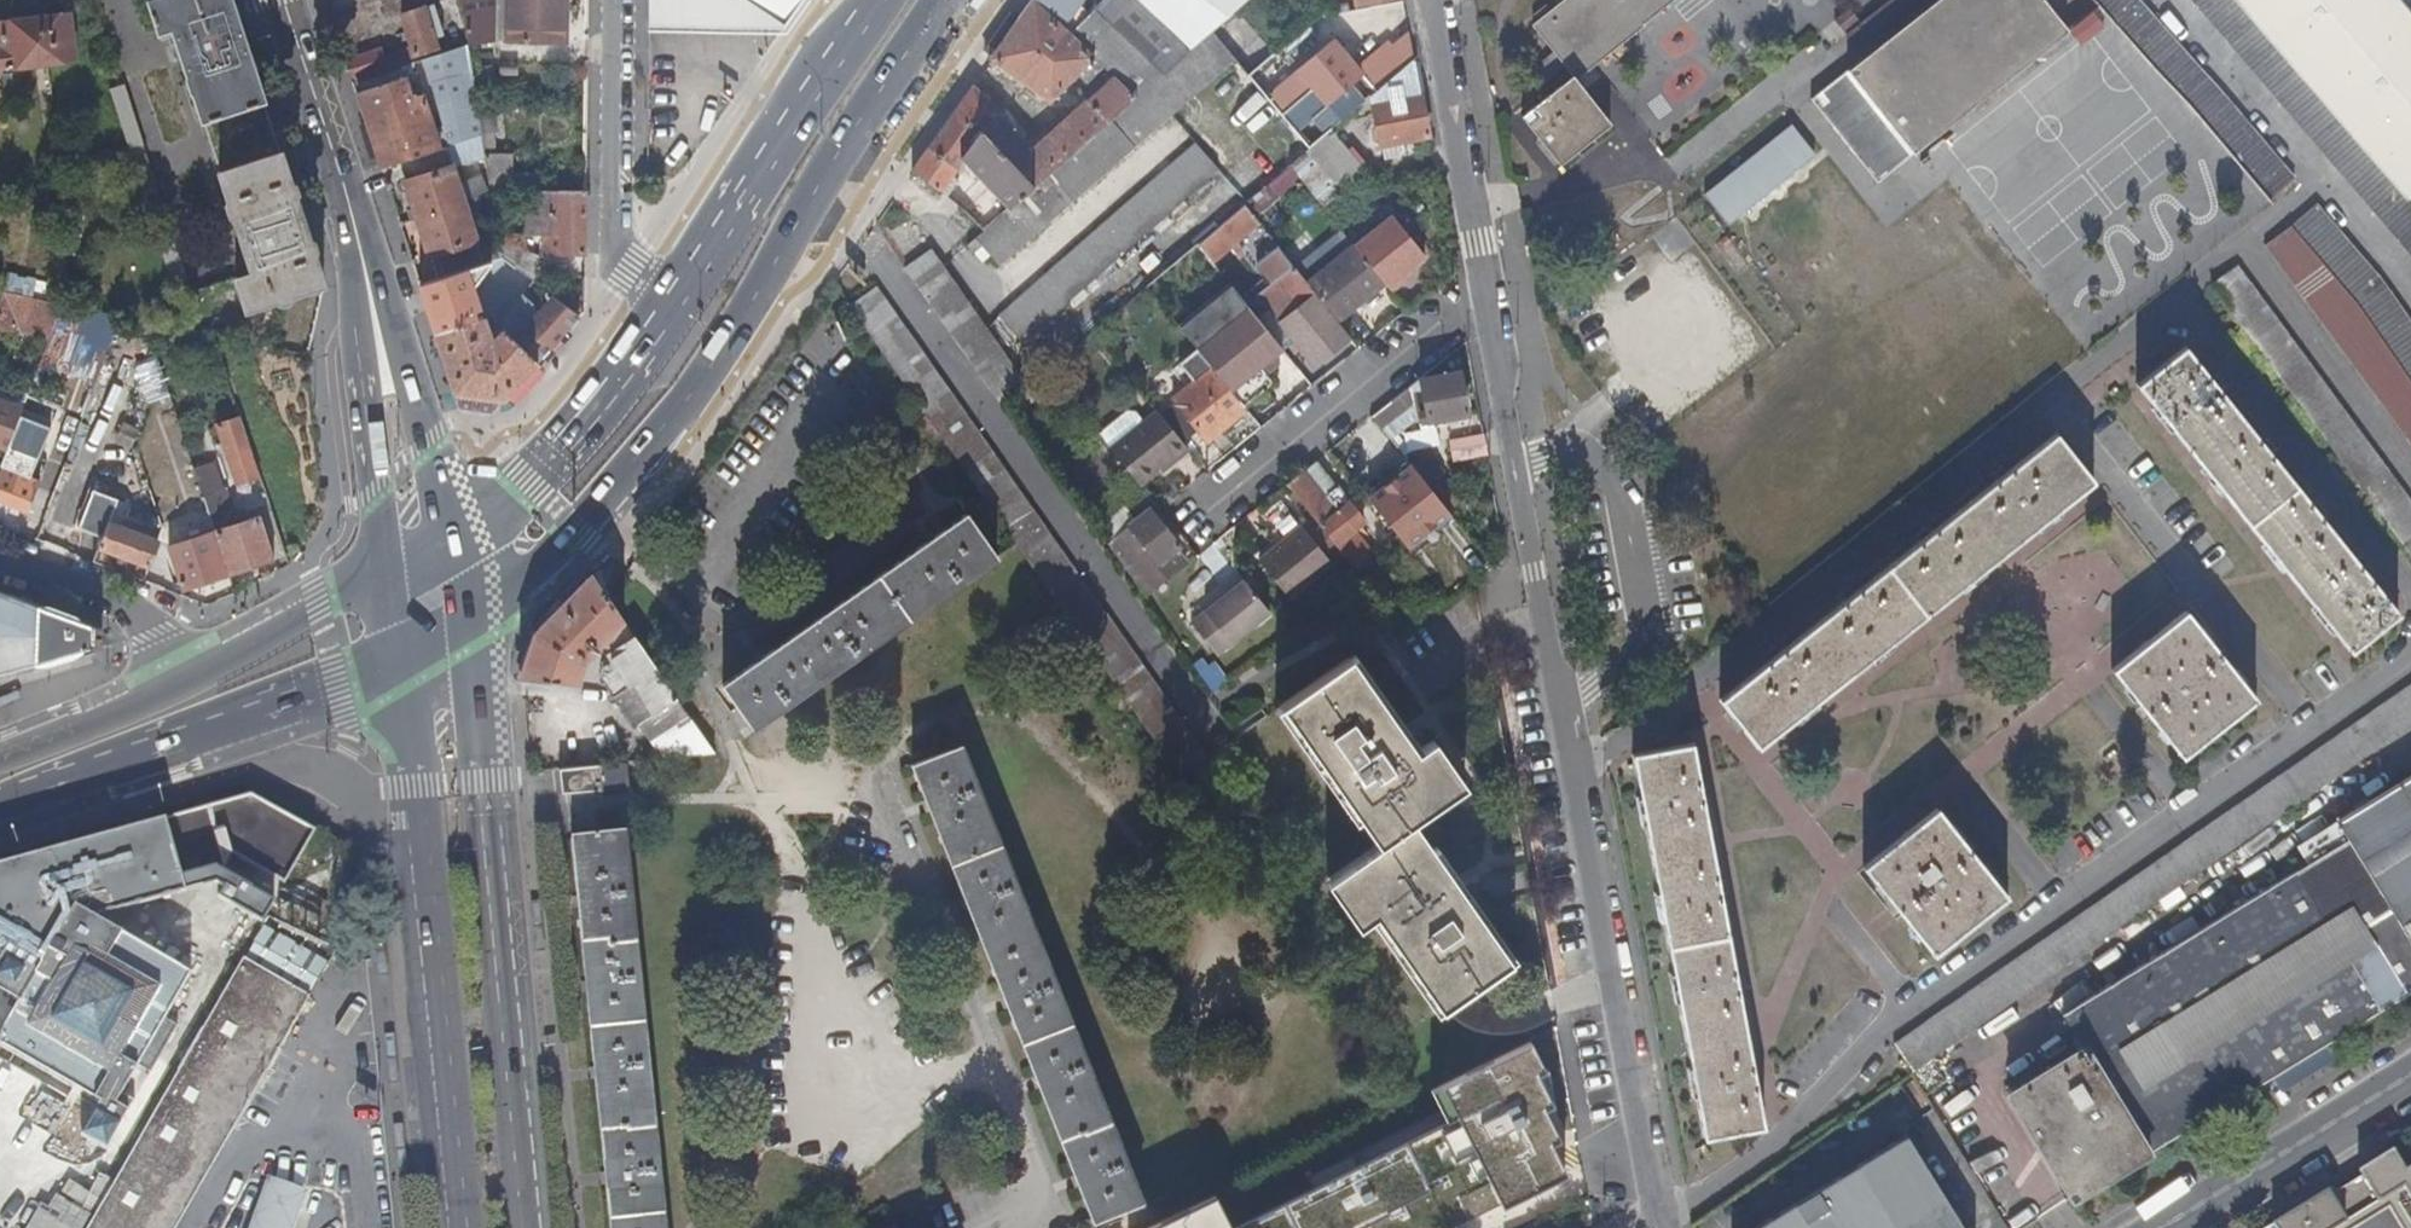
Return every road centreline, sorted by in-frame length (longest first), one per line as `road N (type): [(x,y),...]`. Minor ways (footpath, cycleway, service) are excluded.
road 1 (residential): [(1443,0),(1540,573),(1662,1216)]
road 2 (primary): [(536,1227),(468,549)]
road 3 (primary): [(411,593),(466,1227)]
road 4 (primary): [(0,810),(356,688),(411,593)]
road 5 (primary): [(703,317),(911,0)]
road 6 (secondary): [(356,234),(360,354),(377,484),(411,593)]
road 7 (residential): [(703,317),(616,251),(616,0)]
road 8 (primary): [(468,549),(539,508),(632,423),(703,317)]
road 9 (secondary): [(468,549),(356,234)]
road 10 (residential): [(2182,1227),(2410,1089)]
road 11 (secondary): [(283,0),(356,234)]
road 12 (residential): [(0,552),(80,582),(214,658)]
road 13 (primary): [(214,658),(0,750)]
road 14 (primary): [(411,593),(335,594),(214,658)]

